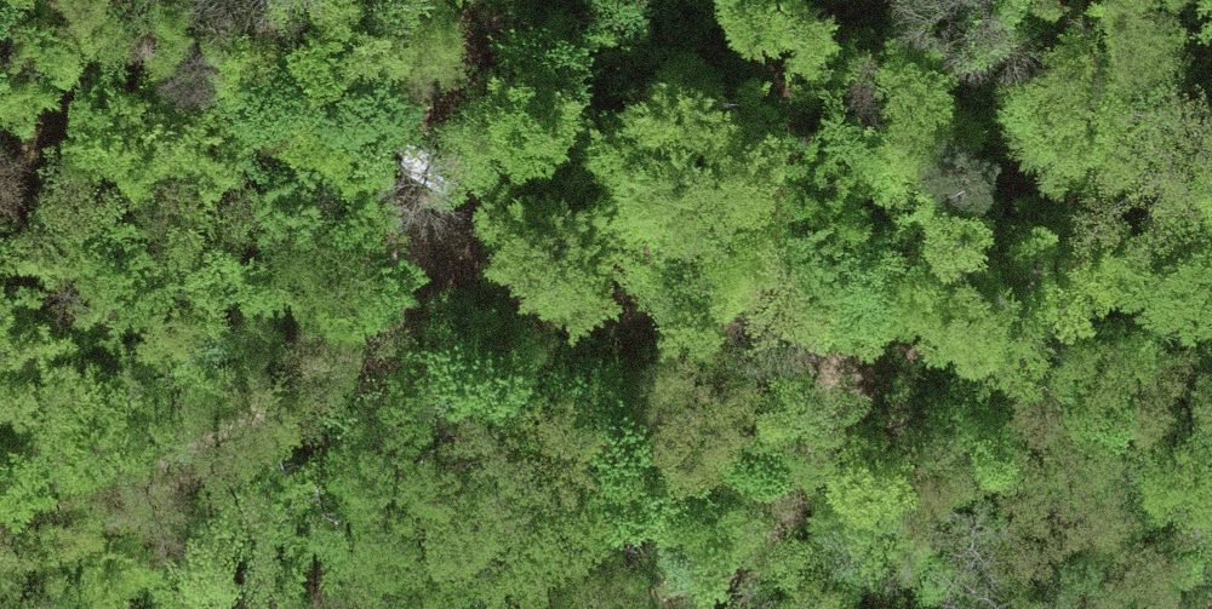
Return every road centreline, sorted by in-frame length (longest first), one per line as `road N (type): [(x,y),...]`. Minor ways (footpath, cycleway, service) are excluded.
road 1 (track): [(415,244),(746,294),(836,361),(829,435),(781,511),(592,608)]
road 2 (track): [(415,244),(404,284),(364,346),(253,417),(0,534)]
road 3 (track): [(162,0),(235,41),(397,156),(415,244)]
road 4 (track): [(726,0),(766,97),(773,173),(746,294)]

